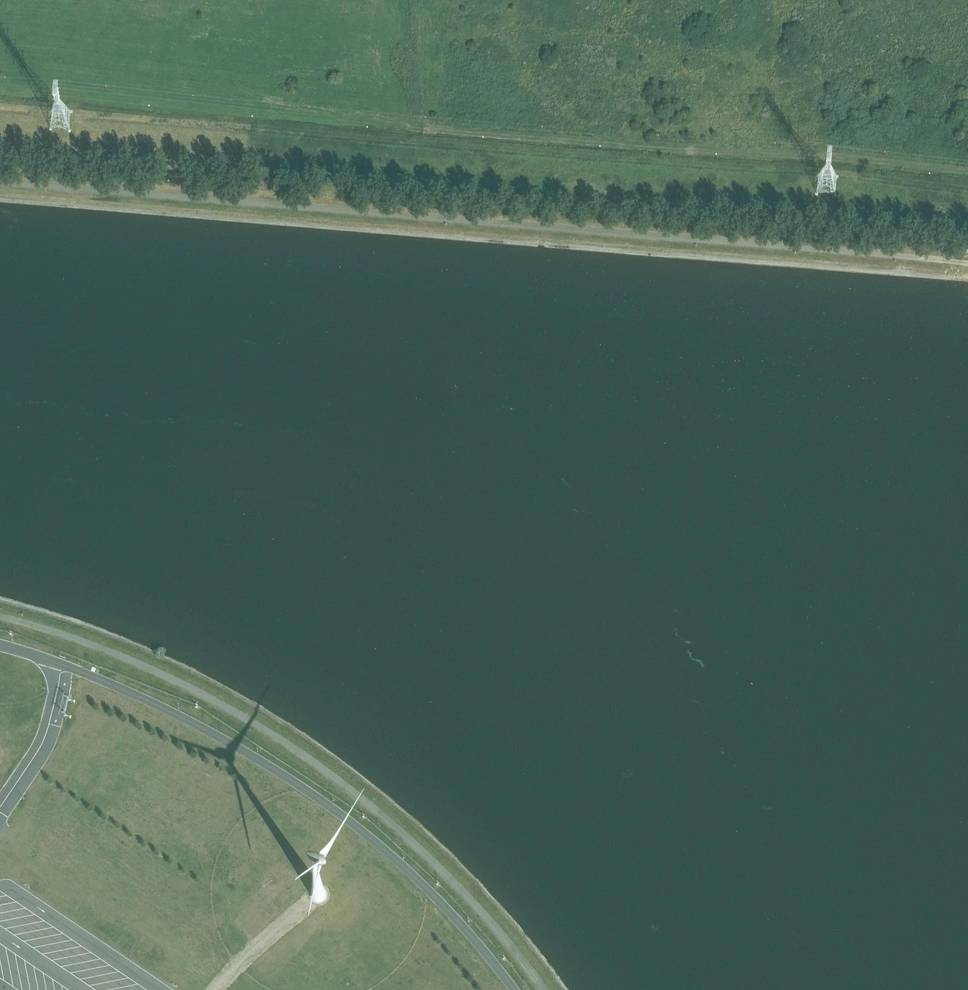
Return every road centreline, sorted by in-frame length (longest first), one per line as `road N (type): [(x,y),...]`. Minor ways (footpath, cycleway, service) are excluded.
road 1 (unclassified): [(967,264),(0,185)]

